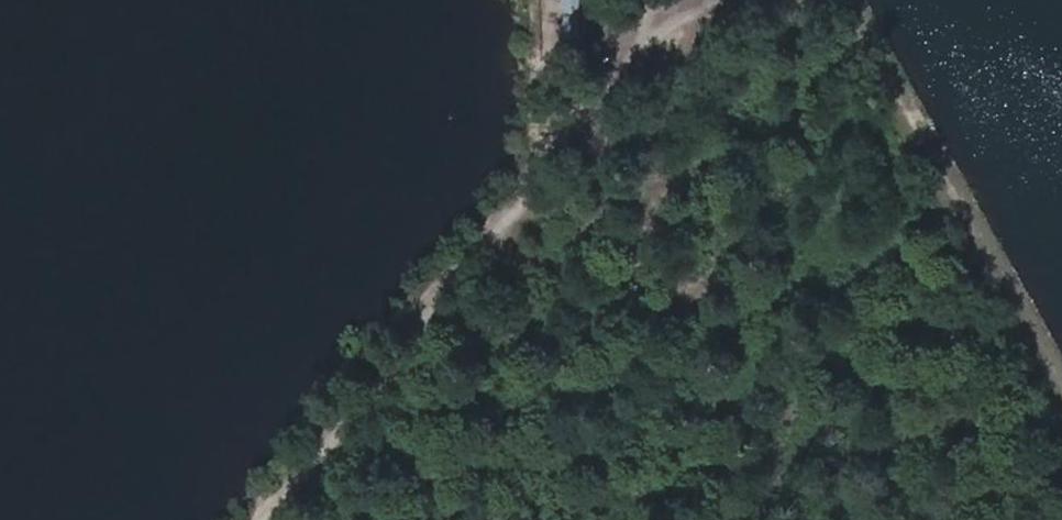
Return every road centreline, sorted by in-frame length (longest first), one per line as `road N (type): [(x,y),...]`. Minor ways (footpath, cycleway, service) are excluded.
road 1 (track): [(269,519),(327,470),(540,163),(659,28),(658,0)]

